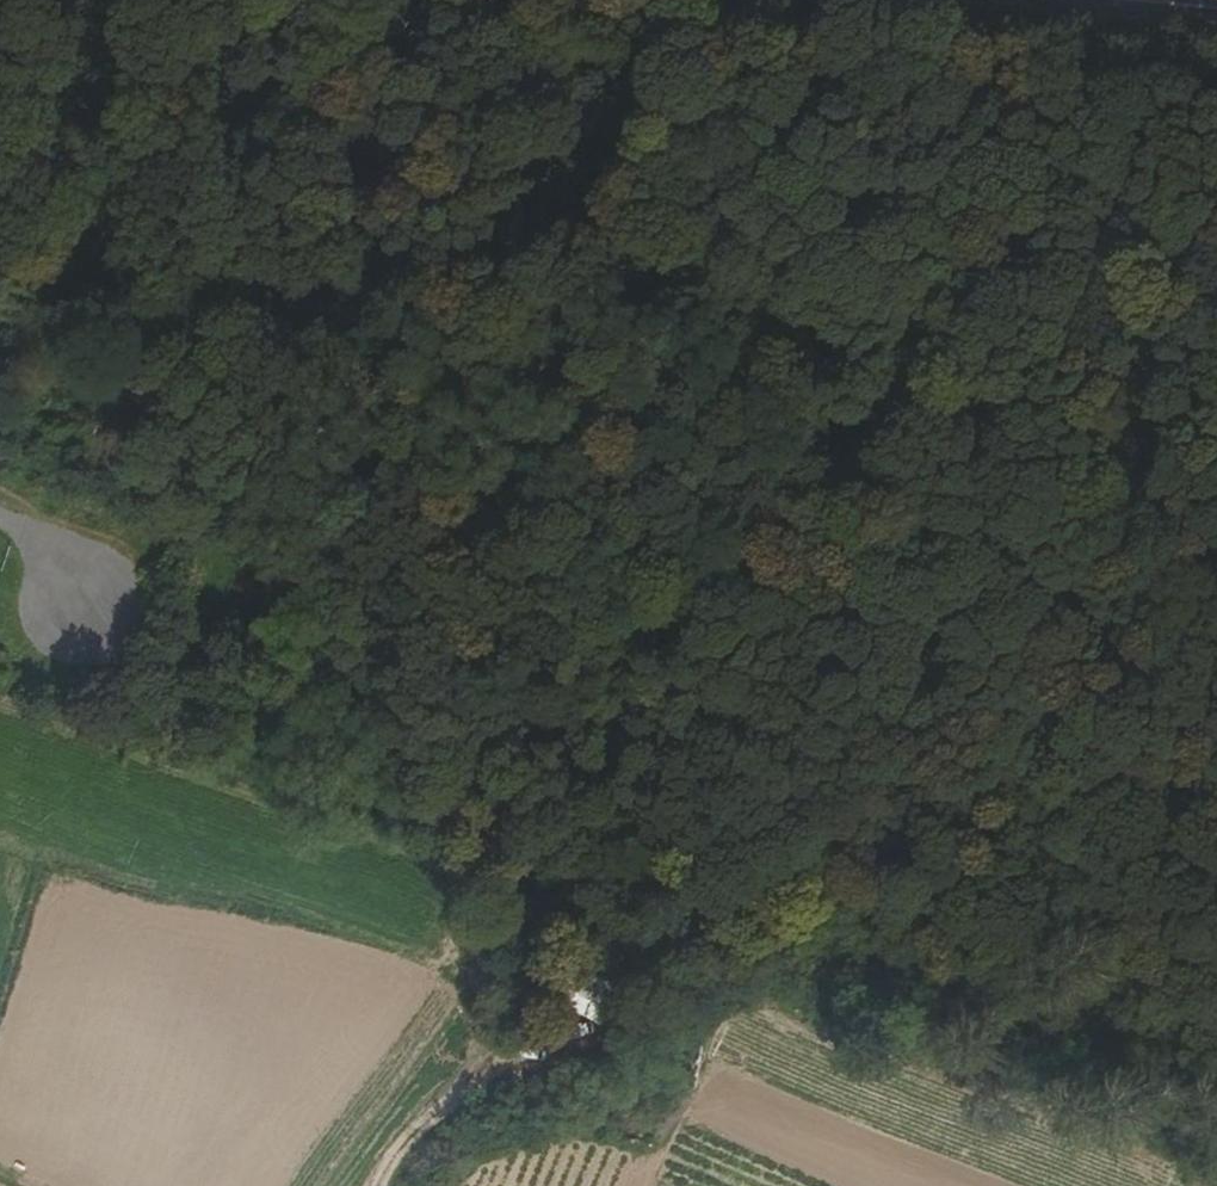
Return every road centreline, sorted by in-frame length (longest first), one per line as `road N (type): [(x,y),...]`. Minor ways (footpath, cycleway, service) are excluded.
road 1 (primary): [(1096,0),(1216,11)]

